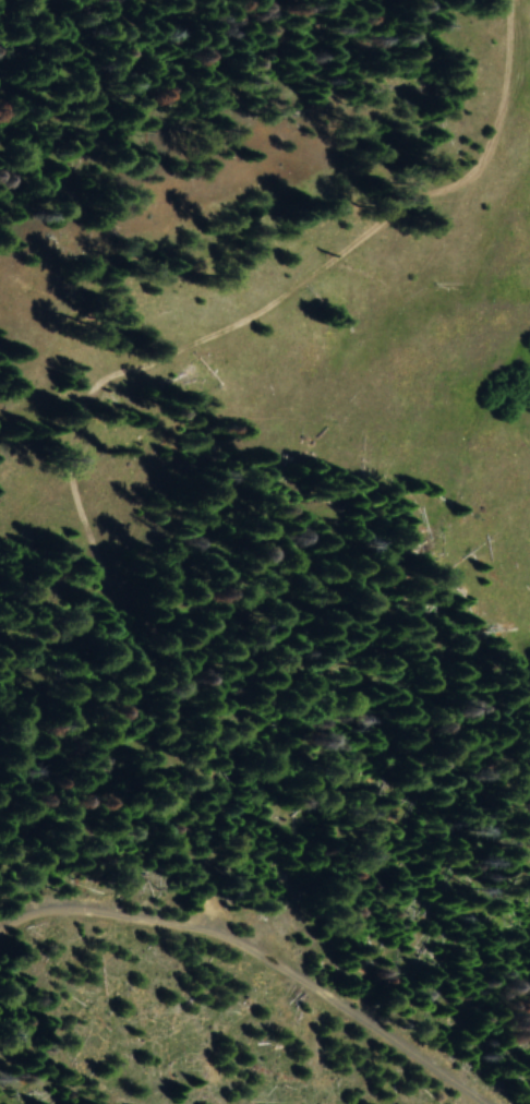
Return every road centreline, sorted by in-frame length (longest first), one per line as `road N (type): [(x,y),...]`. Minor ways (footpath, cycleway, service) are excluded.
road 1 (track): [(94,382),(69,447),(79,507),(191,787),(205,941)]
road 2 (track): [(0,955),(179,922),(438,1103)]
road 3 (track): [(368,235),(272,308),(94,382)]
road 4 (track): [(516,0),(517,63),(477,172),(414,196),(368,235)]

